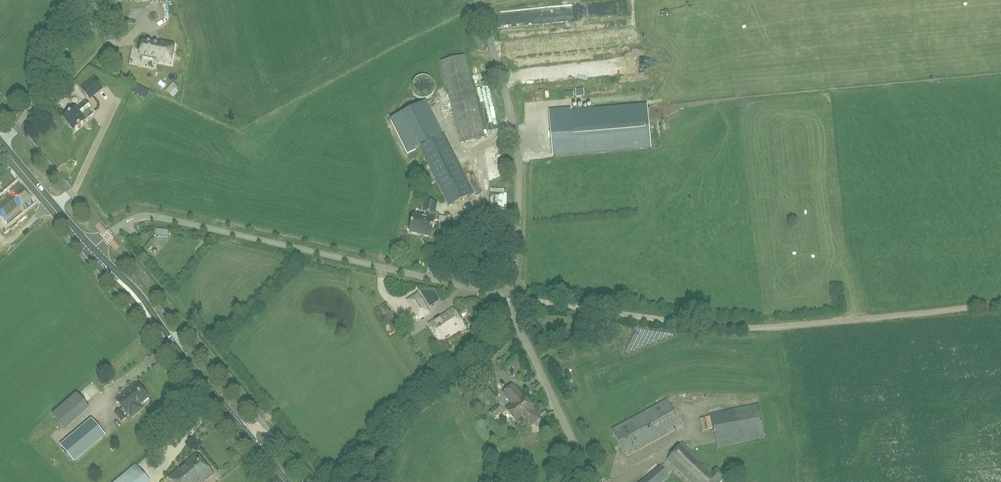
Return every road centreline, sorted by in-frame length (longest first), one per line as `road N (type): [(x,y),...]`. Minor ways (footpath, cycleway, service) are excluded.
road 1 (track): [(1000,304),(731,327),(511,297),(529,283)]
road 2 (unclassified): [(511,297),(155,216),(133,218),(90,250)]
road 3 (unclassified): [(511,297),(517,154),(477,0)]
road 4 (secondary): [(284,481),(90,250)]
road 5 (unclassified): [(593,481),(511,297)]
road 6 (secondary): [(90,250),(0,144)]

